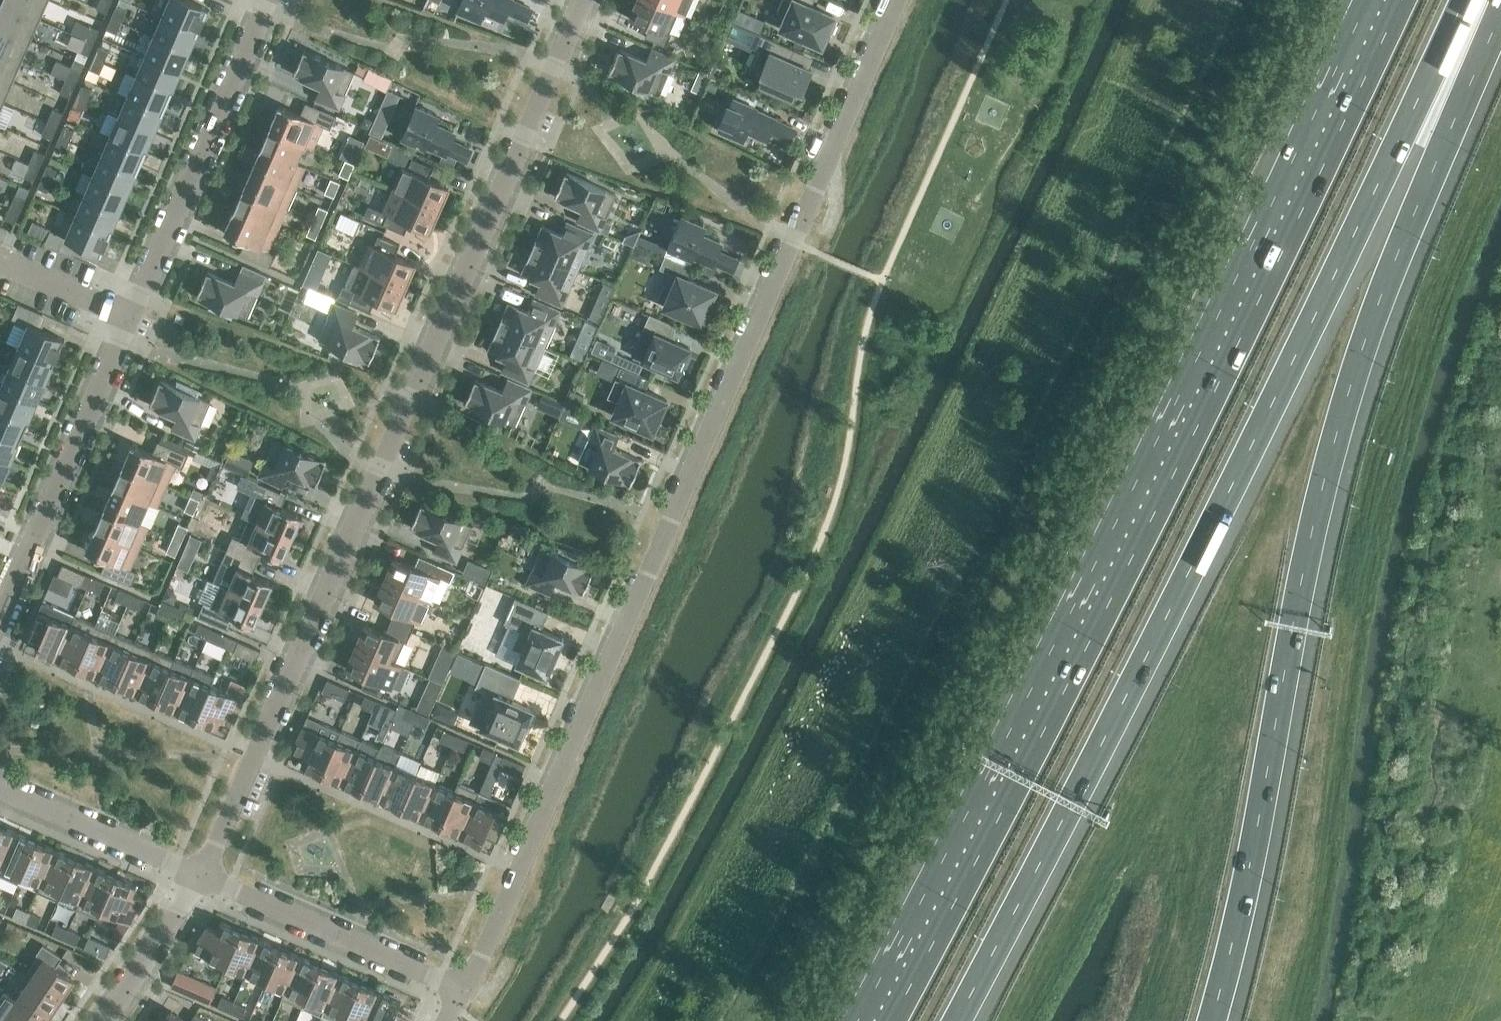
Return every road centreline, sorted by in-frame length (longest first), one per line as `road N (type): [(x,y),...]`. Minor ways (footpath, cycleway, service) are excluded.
road 1 (motorway): [(953,1020),(1069,810),(1470,0)]
road 2 (motorway): [(1382,0),(1229,330),(872,1020)]
road 3 (residential): [(465,987),(896,0)]
road 4 (motorway): [(1212,1020),(1342,409),(1387,278),(1500,12)]
road 5 (residential): [(200,877),(260,754),(582,0)]
road 6 (residential): [(134,314),(273,0)]
road 7 (residential): [(0,617),(134,314)]
road 8 (residential): [(465,987),(200,877)]
road 9 (residential): [(200,877),(0,789)]
road 10 (residential): [(102,1020),(200,877)]
road 11 (residential): [(134,314),(0,259)]

